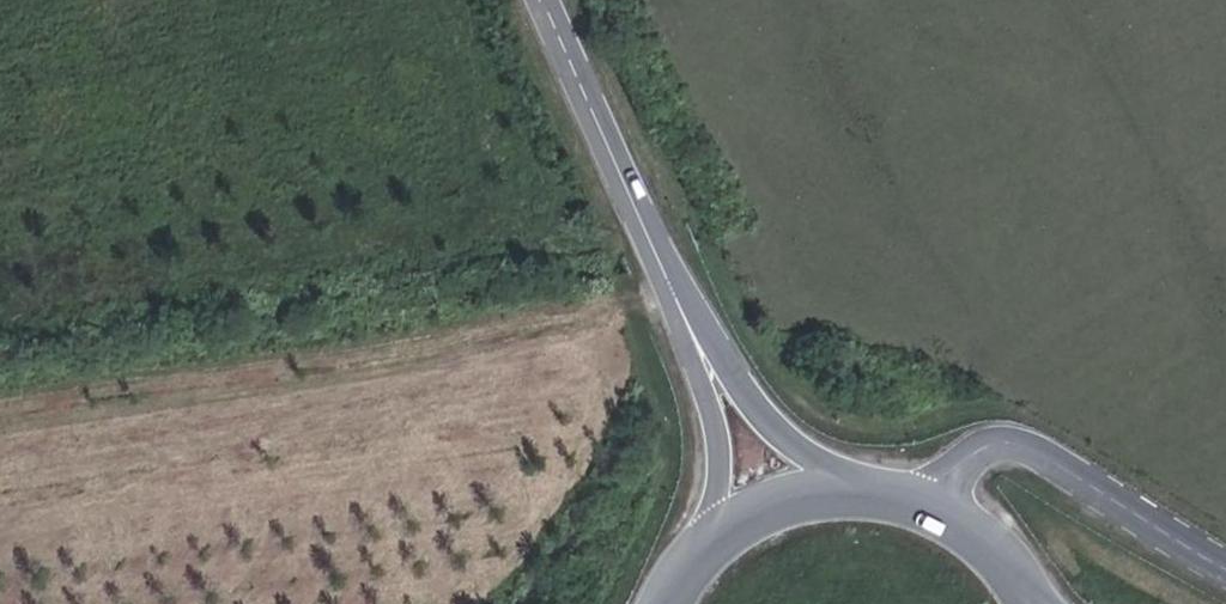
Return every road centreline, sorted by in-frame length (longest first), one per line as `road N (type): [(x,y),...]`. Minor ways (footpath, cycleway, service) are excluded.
road 1 (tertiary): [(879,485),(743,377),(633,197)]
road 2 (tertiary): [(633,197),(712,439),(695,555)]
road 3 (unclassified): [(936,501),(951,473),(990,448),(1017,445),(1225,565)]
road 4 (tertiary): [(546,0),(633,197)]
road 5 (secondary): [(879,485),(811,488),(748,512),(695,555)]
road 6 (secondary): [(1041,603),(986,531),(936,501)]

